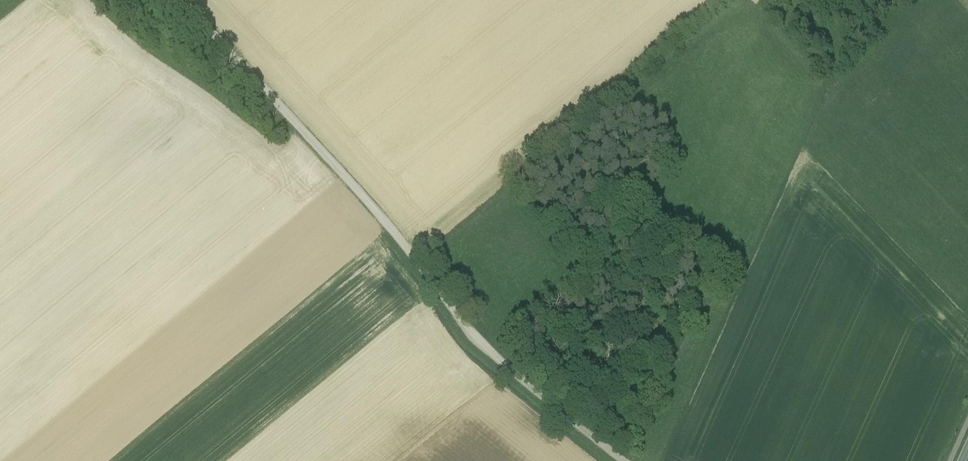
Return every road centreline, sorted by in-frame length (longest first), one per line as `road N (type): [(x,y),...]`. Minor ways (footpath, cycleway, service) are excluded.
road 1 (track): [(181,0),(361,196),(478,342),(625,460)]

